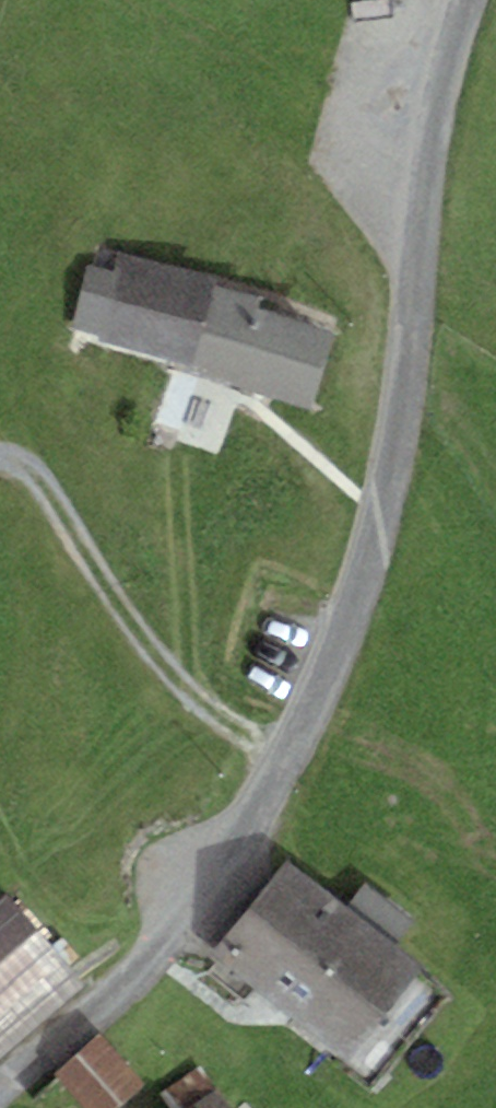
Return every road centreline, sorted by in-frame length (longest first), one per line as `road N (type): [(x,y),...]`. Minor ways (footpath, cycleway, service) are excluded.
road 1 (residential): [(465,0),(417,154),(408,311),(380,517),(287,765),(168,938),(91,1024),(2,1090)]
road 2 (track): [(0,457),(29,471),(177,684),(287,765)]

